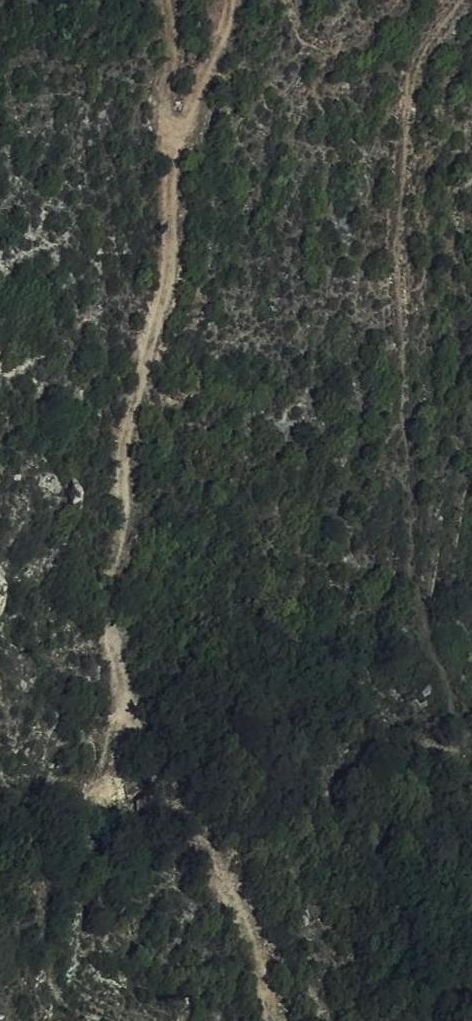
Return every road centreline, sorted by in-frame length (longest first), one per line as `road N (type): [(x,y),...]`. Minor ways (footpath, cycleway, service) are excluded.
road 1 (track): [(279,1020),(221,867),(159,791),(123,696),(106,593),(128,417),(167,292),(176,137),(229,0)]
road 2 (track): [(176,137),(164,105),(173,56),(162,0)]

